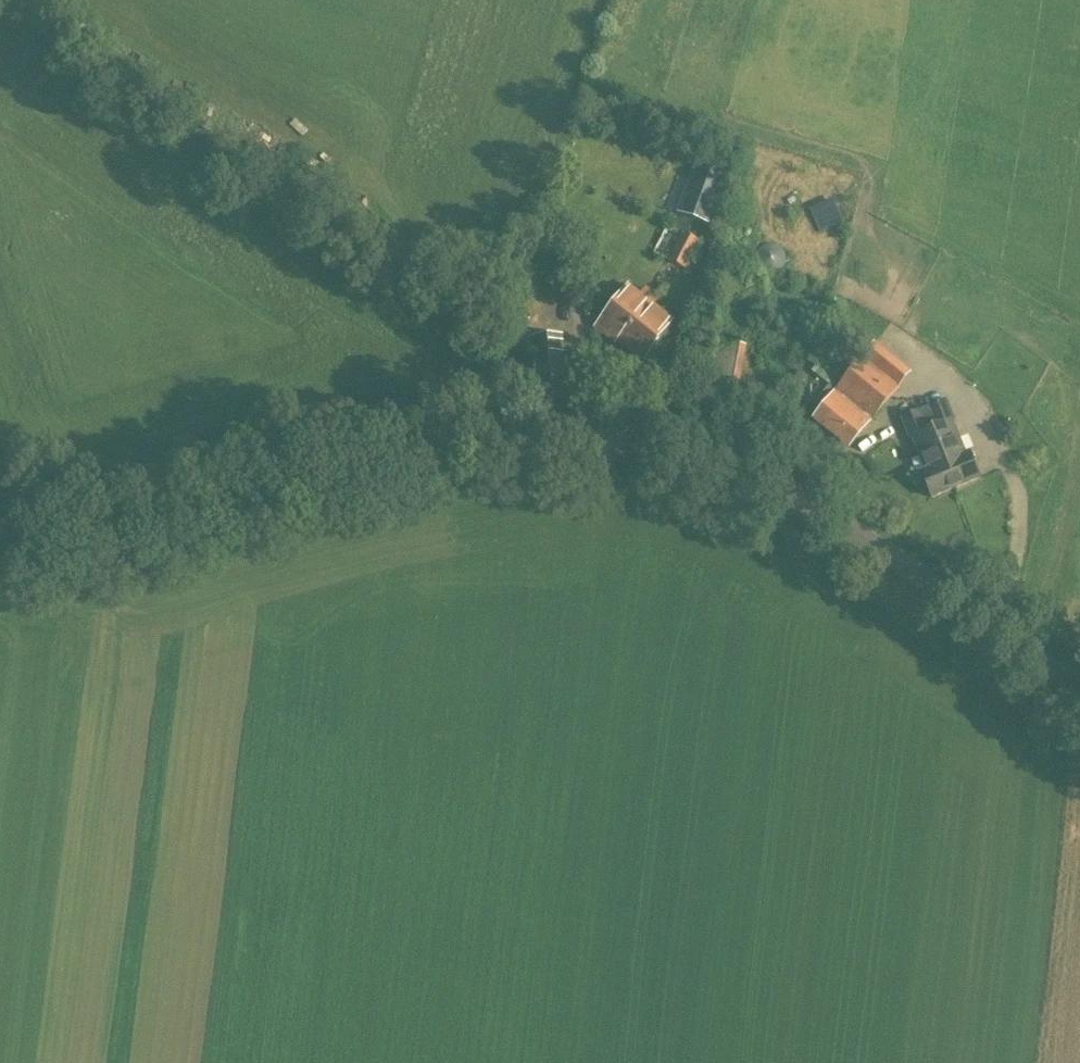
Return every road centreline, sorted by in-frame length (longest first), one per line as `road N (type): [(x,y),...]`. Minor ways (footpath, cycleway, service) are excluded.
road 1 (unclassified): [(1079,685),(773,476),(662,429),(548,422),(102,530),(0,533)]

